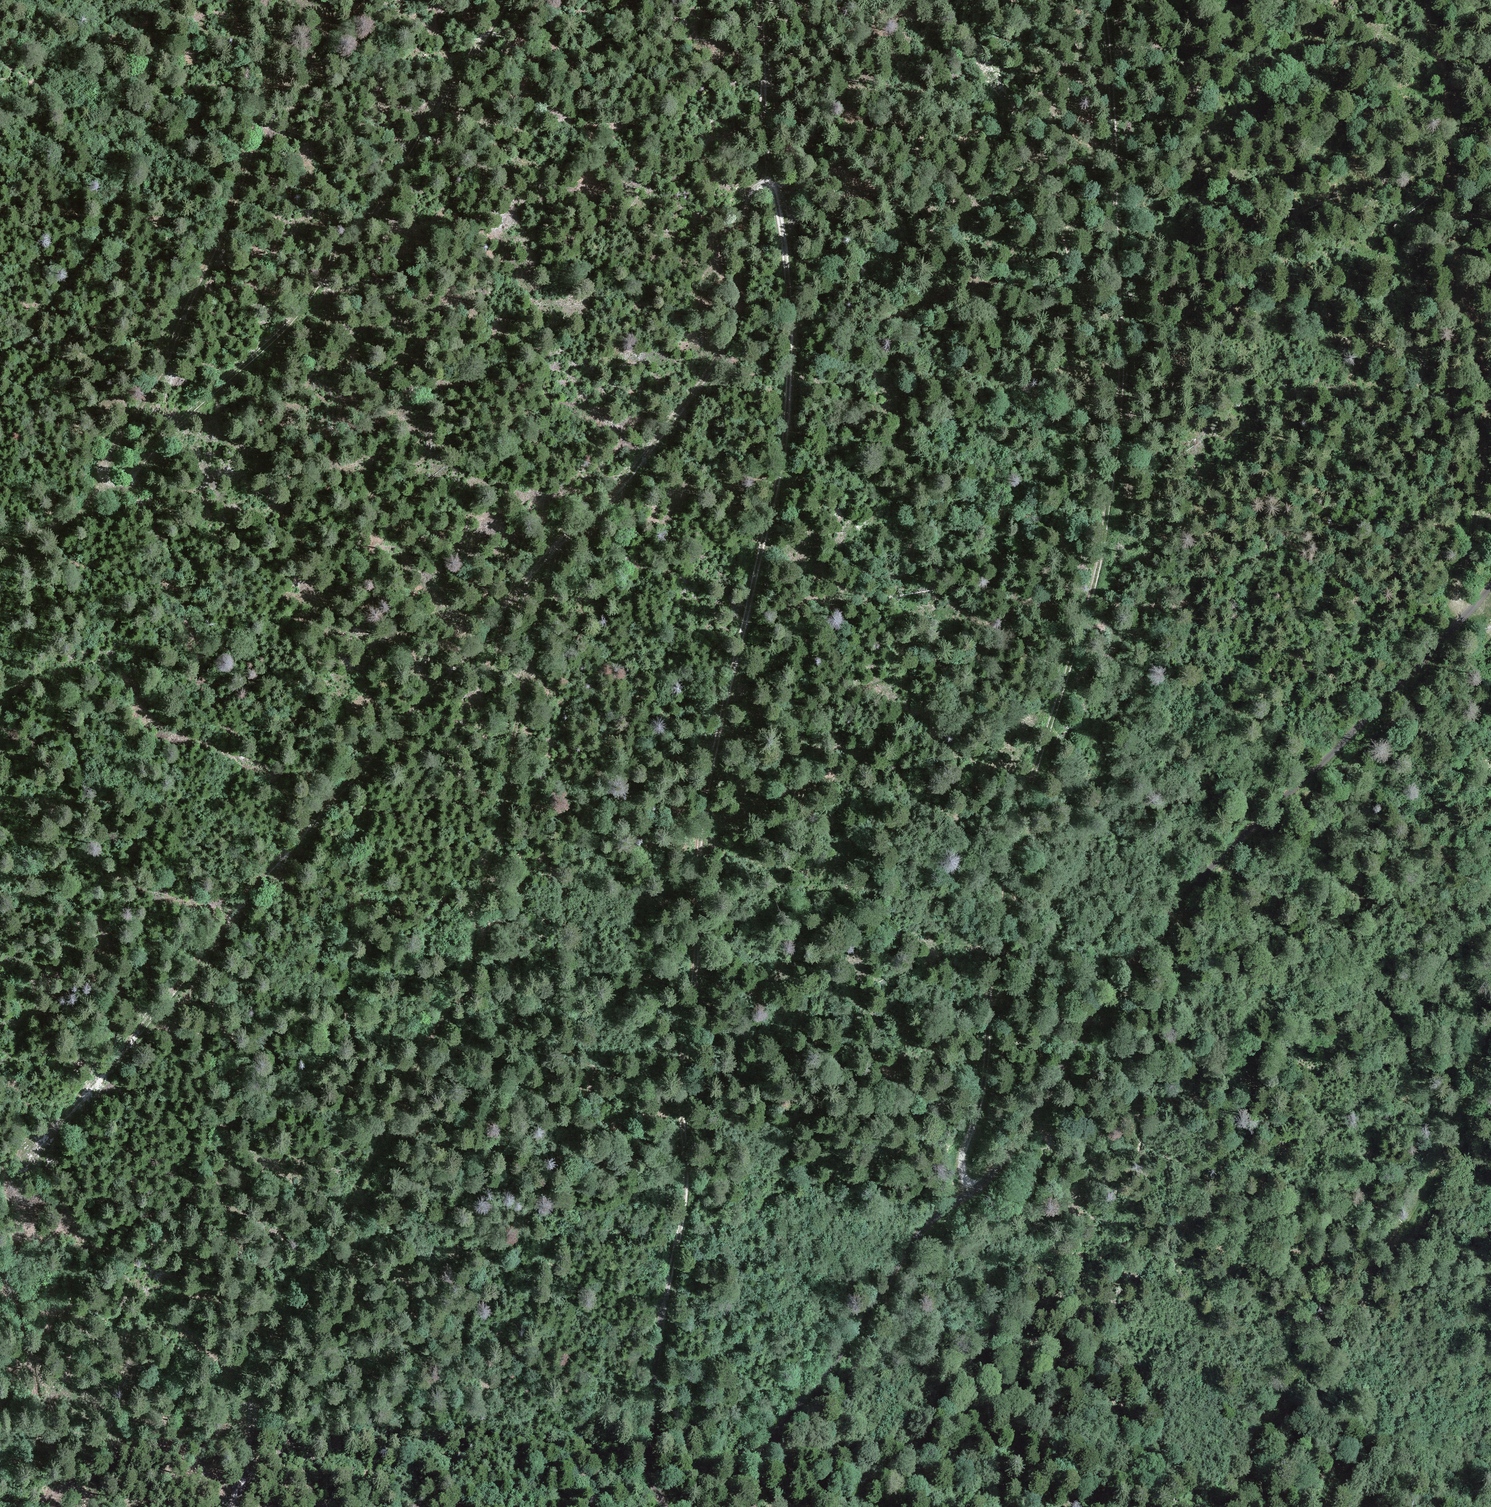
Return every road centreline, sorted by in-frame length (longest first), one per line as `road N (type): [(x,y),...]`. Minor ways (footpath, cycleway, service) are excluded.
road 1 (track): [(760,0),(772,184),(791,299),(789,402),(776,499),(703,829),(682,1087),(686,1203),(652,1439),(666,1506)]
road 2 (track): [(772,184),(749,197),(726,344),(655,448),(530,578),(256,886),(131,1046),(23,1158)]
road 3 (track): [(1102,0),(1133,329),(1107,548),(1059,716),(1001,990),(998,1083),(974,1158),(981,1186)]
road 4 (track): [(752,1506),(772,1442),(922,1231),(1014,1153),(1086,1014),(1156,925),(1338,750),(1490,587)]
road 5 (track): [(233,1506),(249,1443),(247,1390),(317,1270),(462,978),(555,552)]
road 6 (track): [(104,485),(121,490),(168,431),(301,310),(508,0)]
road 7 (track): [(1467,616),(1454,605),(1483,515),(1488,381),(1458,252),(1446,67),(1430,0)]
road 8 (track): [(1490,1033),(1411,1215),(1262,1419),(1249,1478),(1260,1506)]
road 9 (track): [(280,0),(238,191),(155,386),(109,448),(104,485)]
road 10 (track): [(0,547),(93,501),(104,485)]

